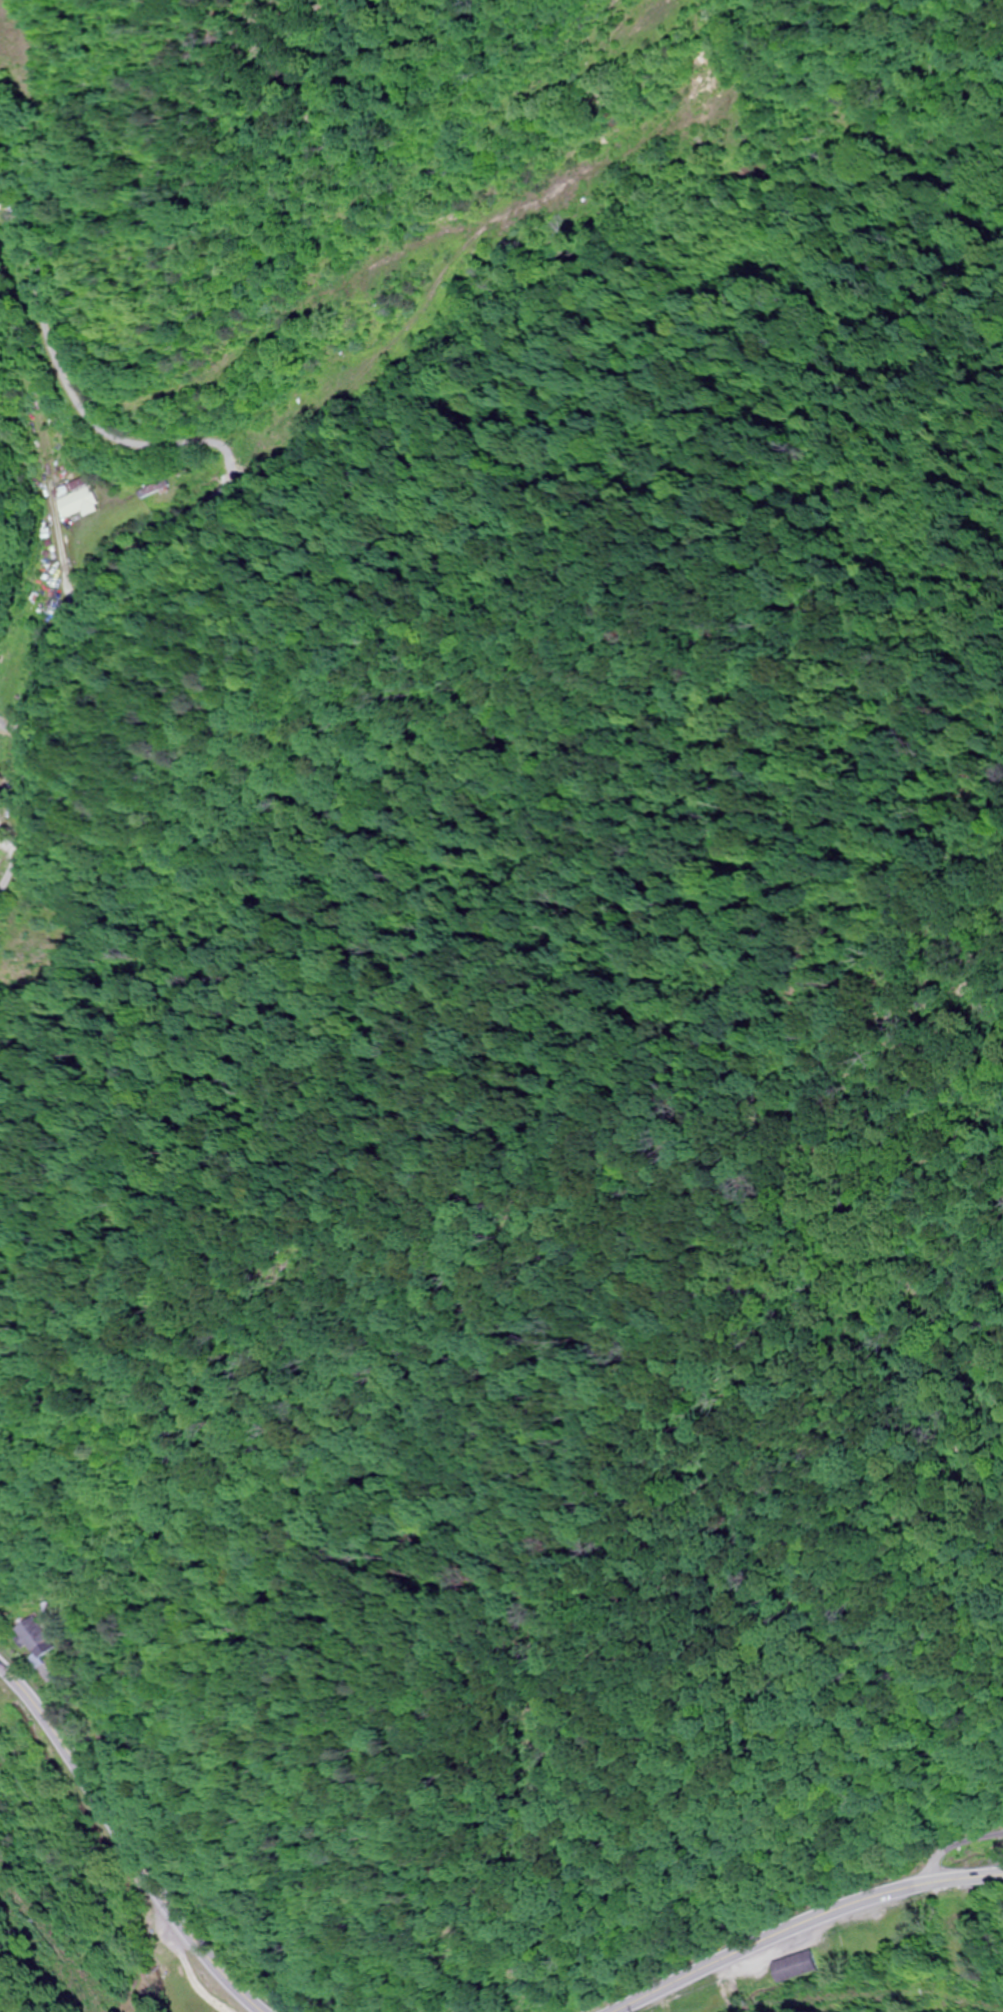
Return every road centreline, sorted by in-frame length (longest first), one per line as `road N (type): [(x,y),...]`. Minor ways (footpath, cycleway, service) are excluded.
road 1 (track): [(0,823),(22,768),(33,695),(72,609),(224,449),(146,446),(100,422),(65,355),(20,217),(0,183)]
road 2 (primary): [(264,2011),(177,1932),(0,1681)]
road 3 (primary): [(1002,1877),(906,1888),(842,1908),(612,2011)]

